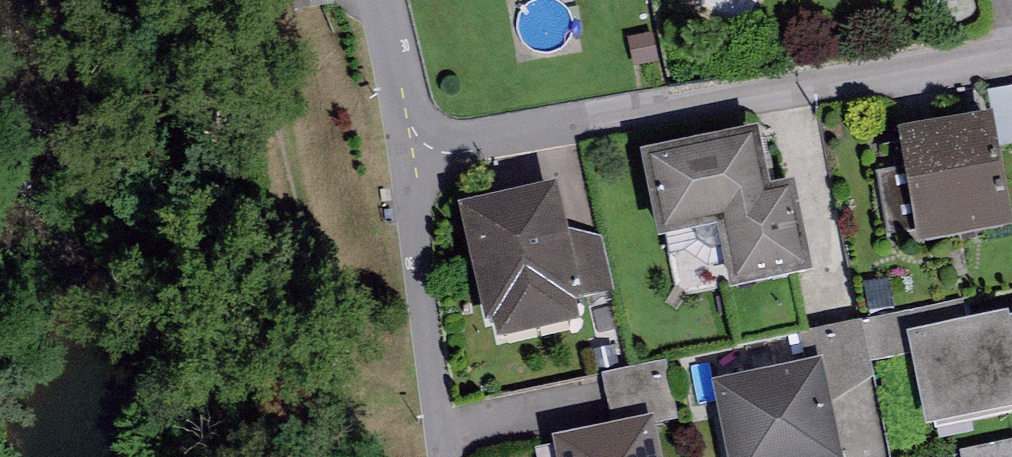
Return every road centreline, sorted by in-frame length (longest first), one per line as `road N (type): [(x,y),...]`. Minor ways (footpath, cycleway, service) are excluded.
road 1 (residential): [(1011,54),(408,149)]
road 2 (residential): [(408,149),(443,456)]
road 3 (residential): [(379,0),(408,149)]

